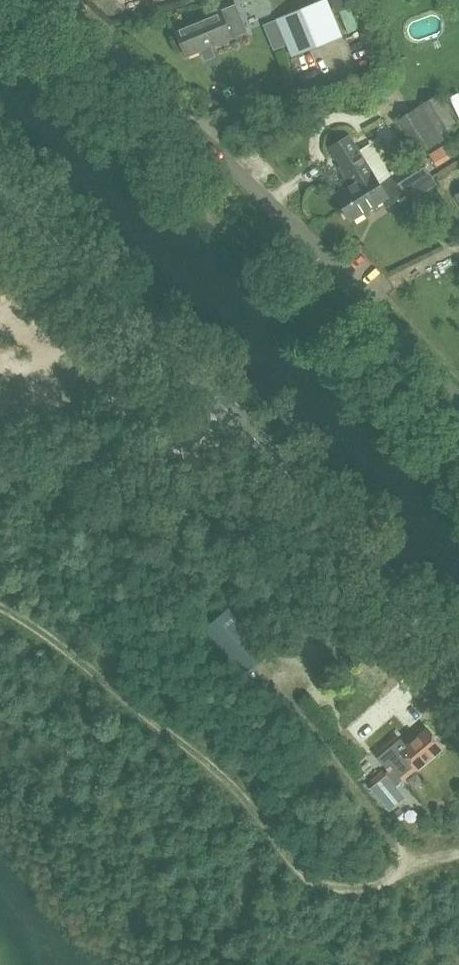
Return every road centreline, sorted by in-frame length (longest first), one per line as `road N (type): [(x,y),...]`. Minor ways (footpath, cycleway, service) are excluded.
road 1 (unclassified): [(458,401),(170,105),(51,0)]
road 2 (secondary): [(244,427),(0,188)]
road 3 (secondary): [(458,664),(244,427)]
road 4 (unclassified): [(244,427),(162,455),(0,470)]

